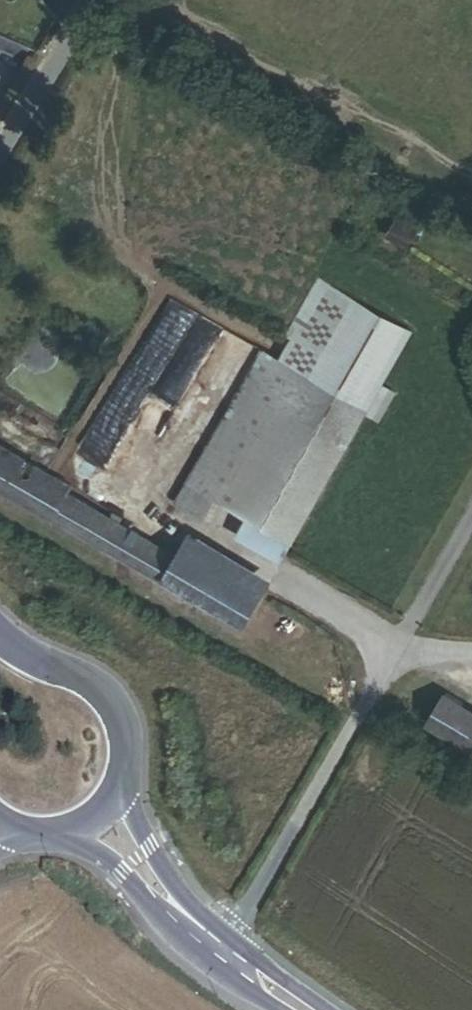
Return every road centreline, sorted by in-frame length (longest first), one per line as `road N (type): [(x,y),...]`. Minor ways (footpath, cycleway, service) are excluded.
road 1 (secondary): [(315,1009),(193,921),(104,823)]
road 2 (secondary): [(104,823),(126,784),(129,738),(116,706),(97,686),(34,659),(0,634)]
road 3 (tertiary): [(94,0),(0,148)]

